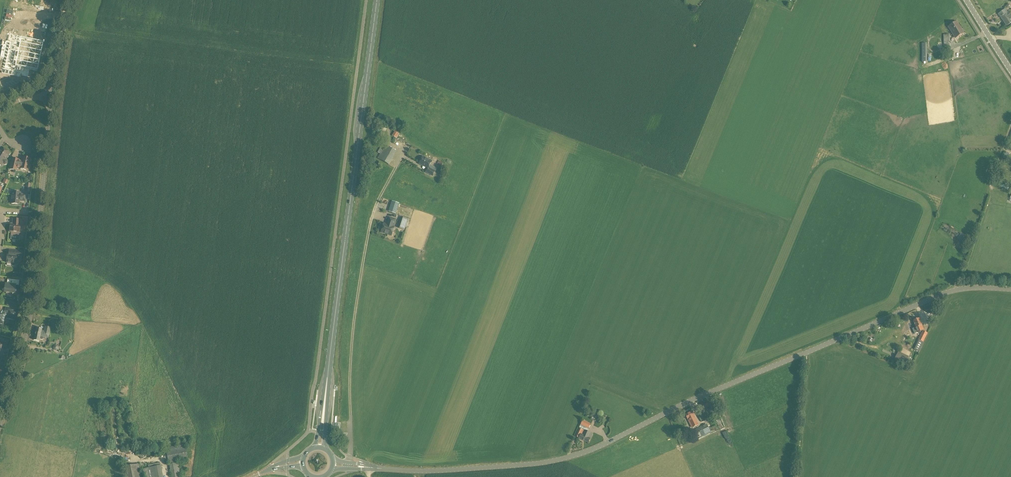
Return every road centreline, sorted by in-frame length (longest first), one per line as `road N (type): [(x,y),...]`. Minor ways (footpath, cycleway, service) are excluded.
road 1 (tertiary): [(334,464),(434,471),(562,460),(948,291),(1010,290)]
road 2 (primary): [(321,448),(377,0)]
road 3 (tertiary): [(0,426),(30,320),(51,95)]

